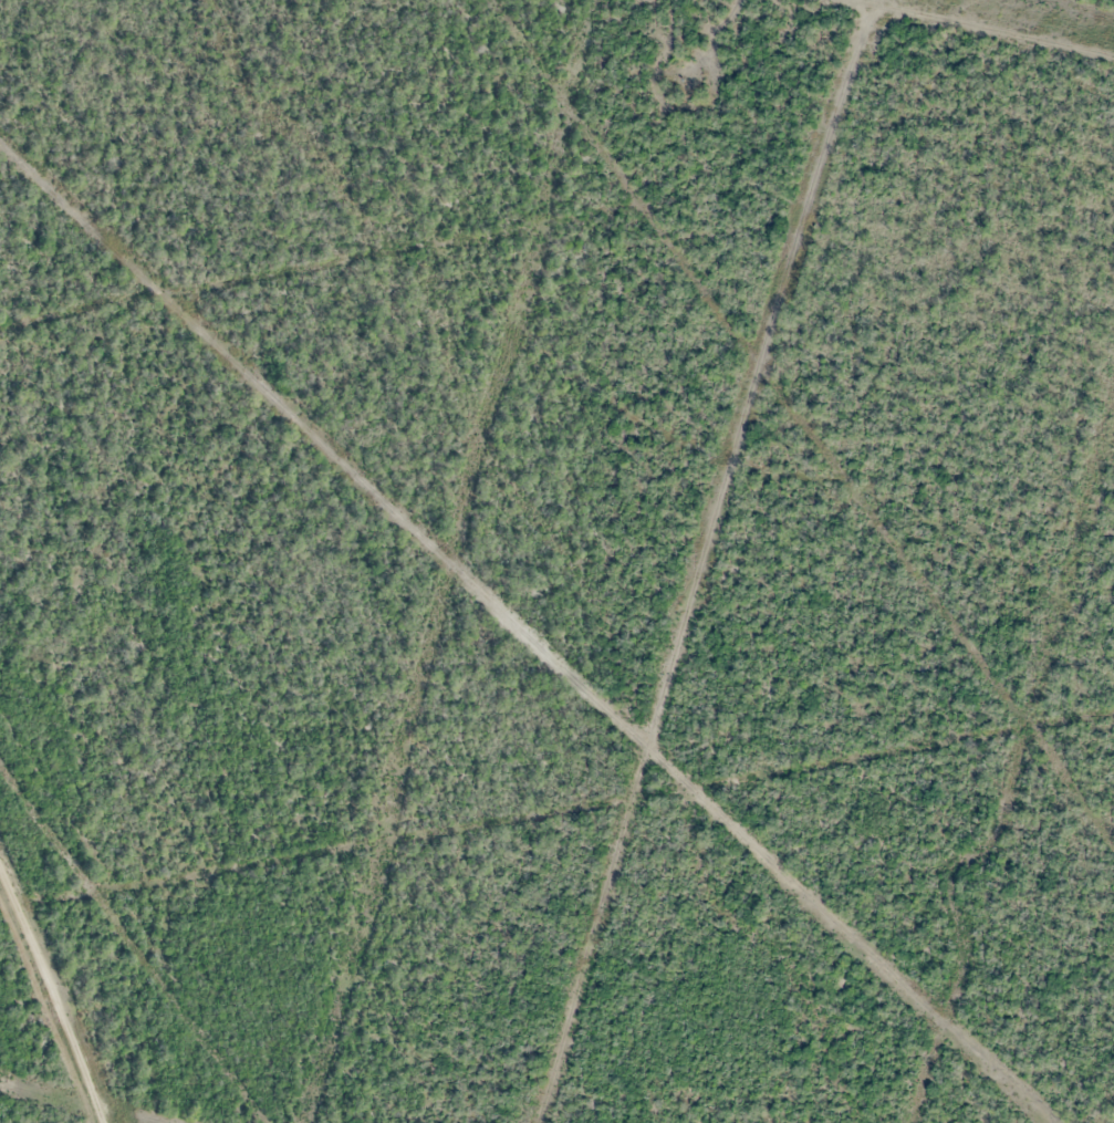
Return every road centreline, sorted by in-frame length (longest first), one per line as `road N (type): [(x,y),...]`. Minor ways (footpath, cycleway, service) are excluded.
road 1 (track): [(103,1122),(0,872)]

